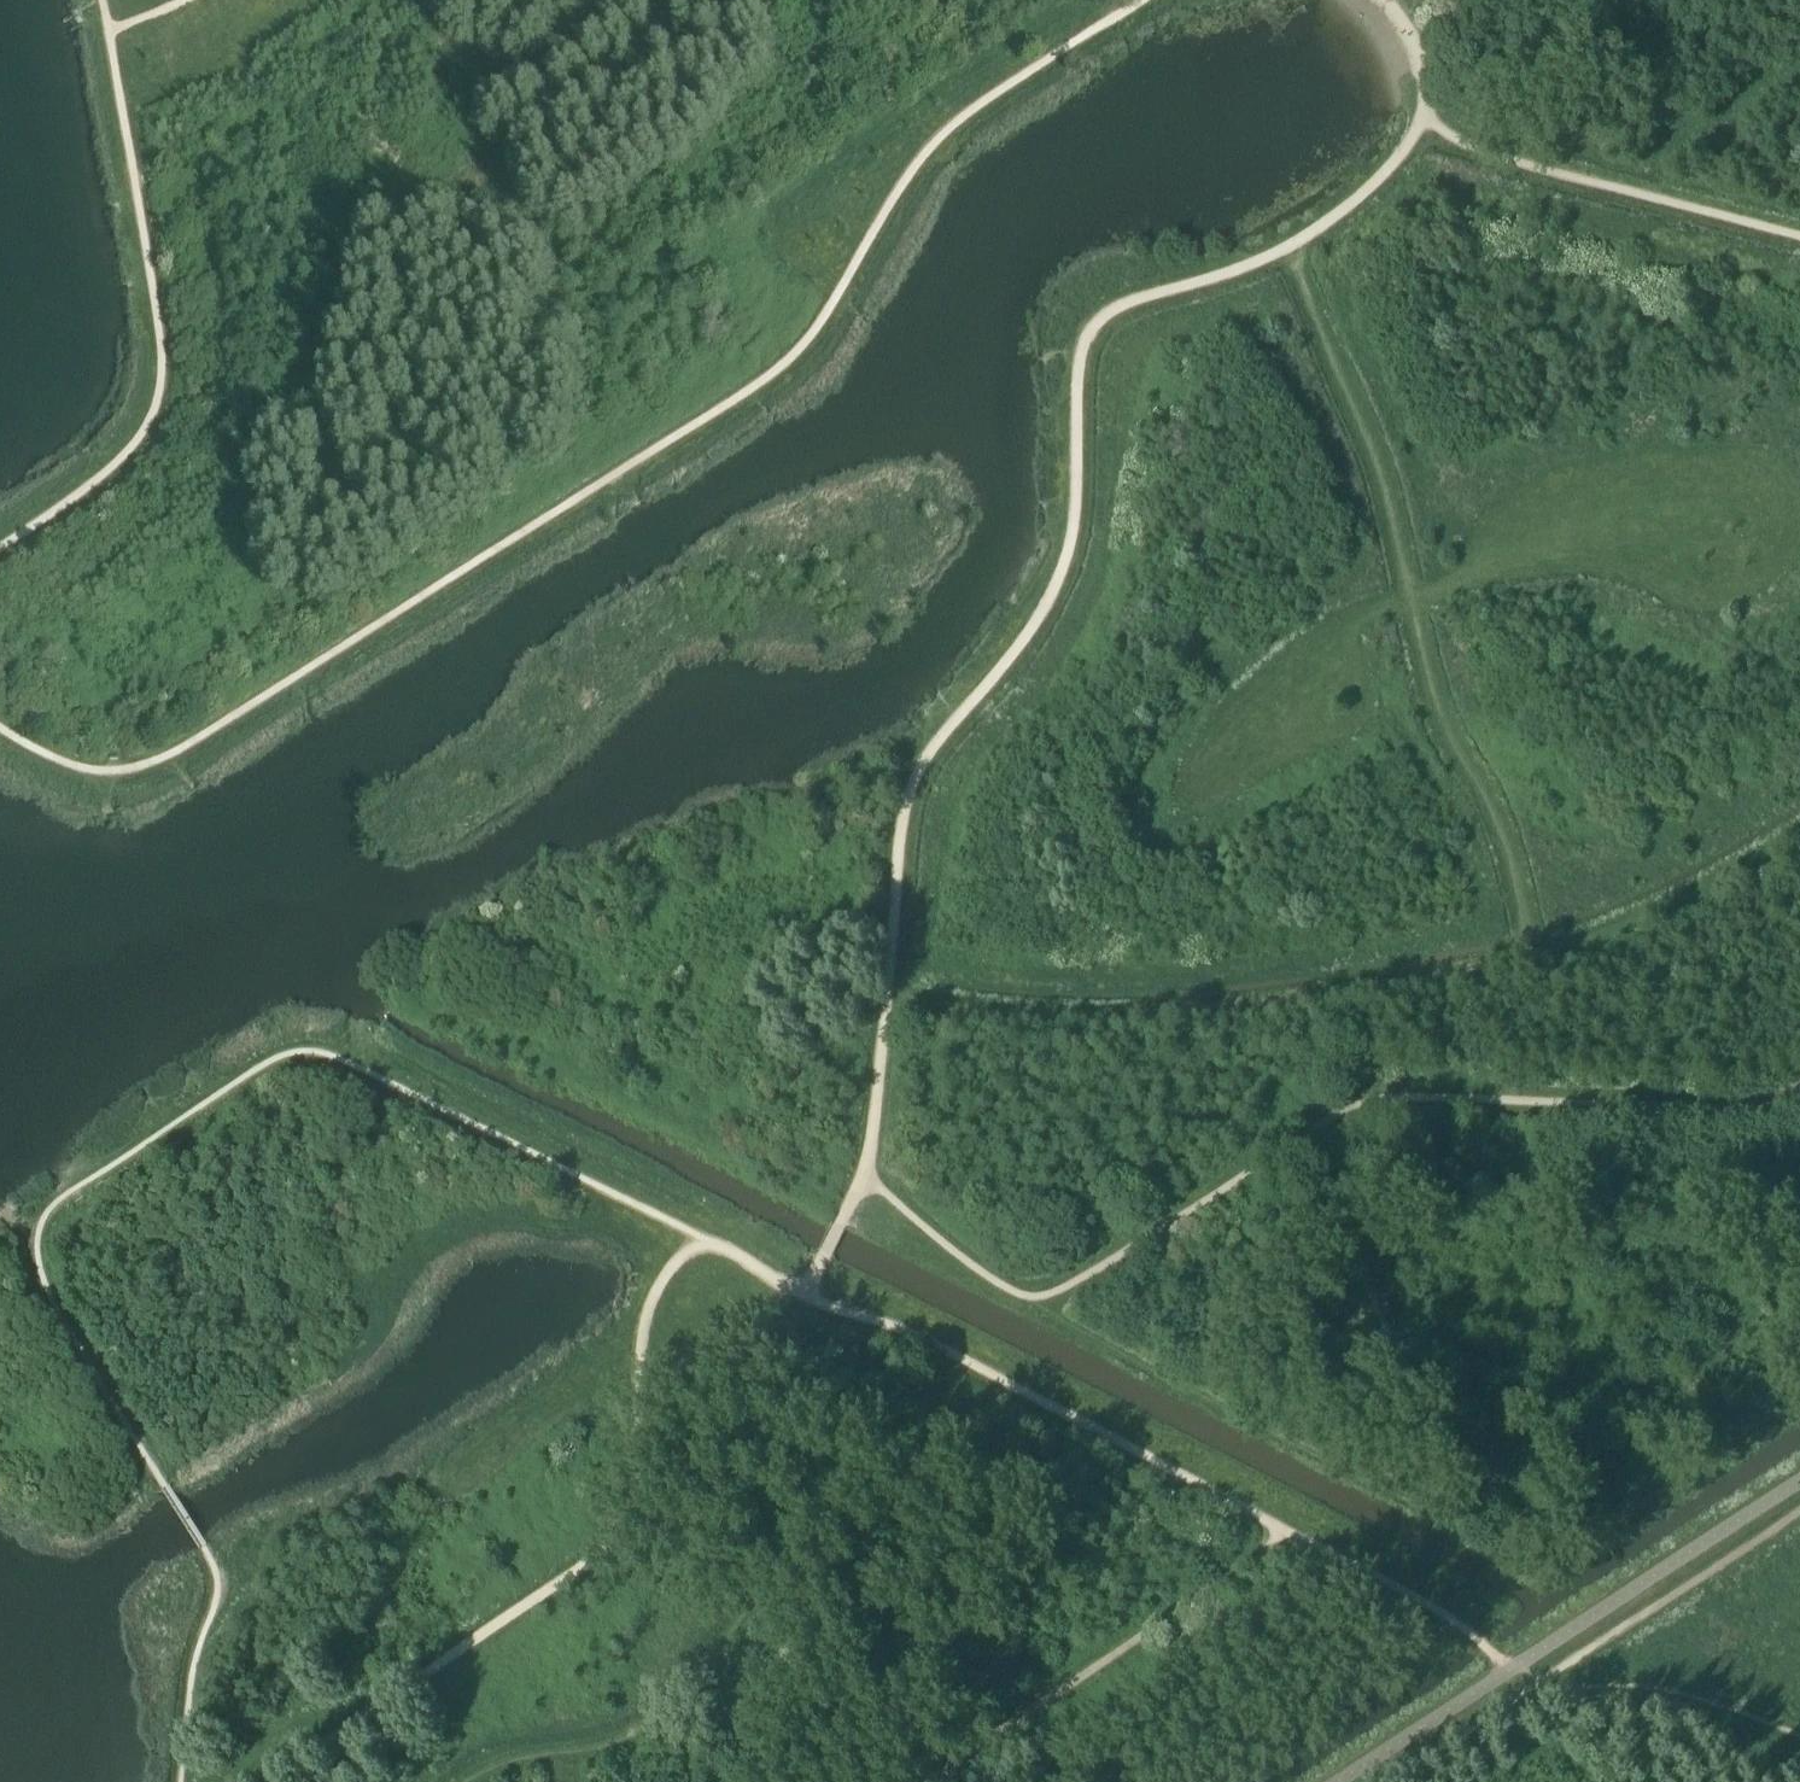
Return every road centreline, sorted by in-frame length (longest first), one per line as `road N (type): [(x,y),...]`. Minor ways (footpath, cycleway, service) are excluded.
road 1 (track): [(0,1479),(10,1507),(47,1533),(101,1517),(161,1480)]

